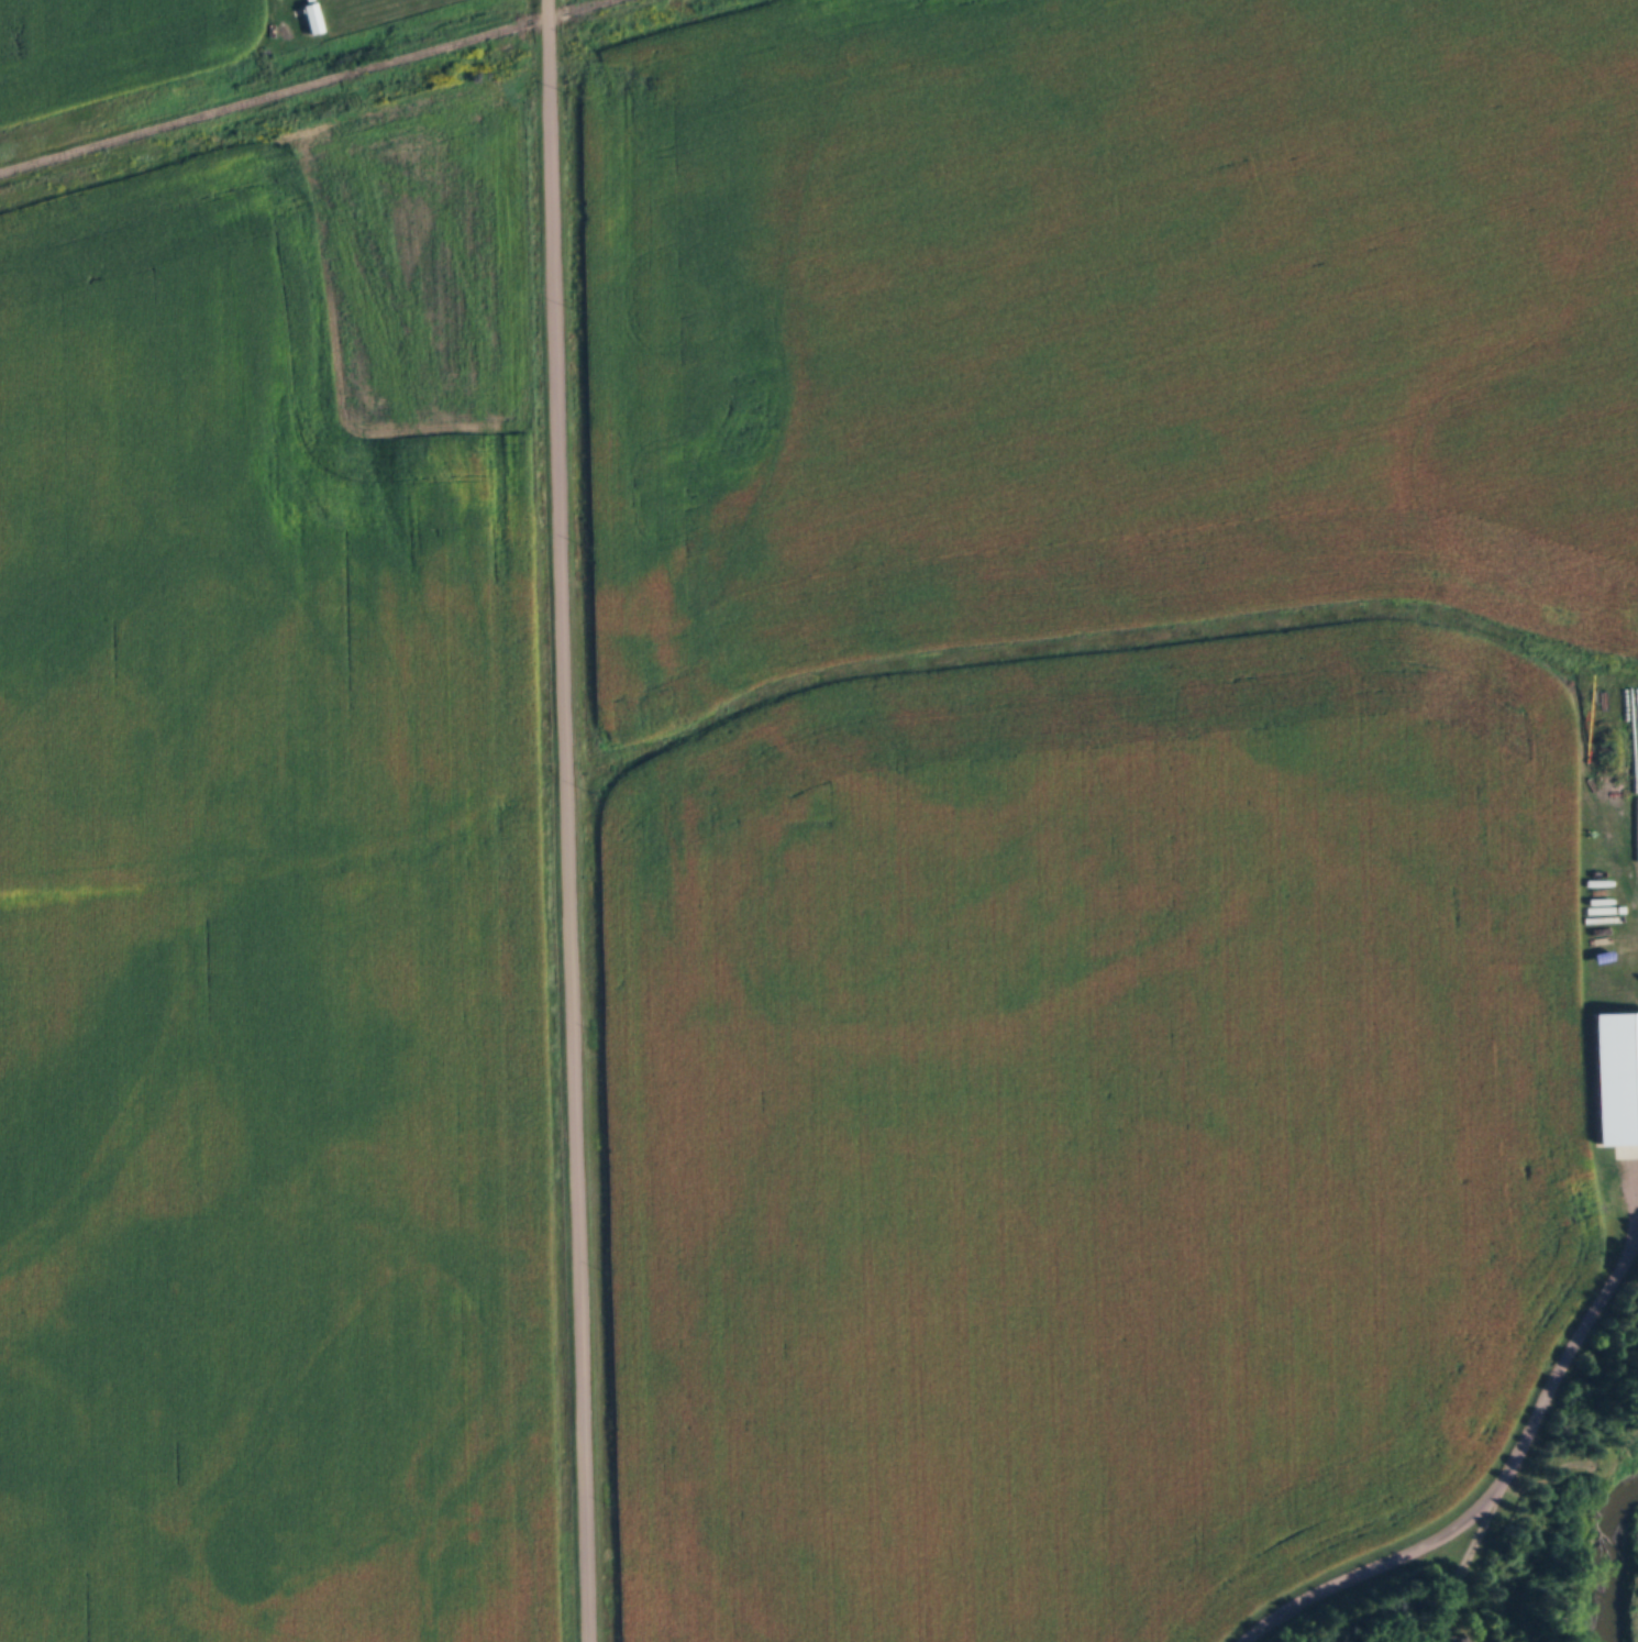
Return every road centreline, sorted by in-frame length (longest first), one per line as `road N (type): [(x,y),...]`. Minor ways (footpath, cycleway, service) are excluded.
road 1 (residential): [(588,1641),(547,0)]

